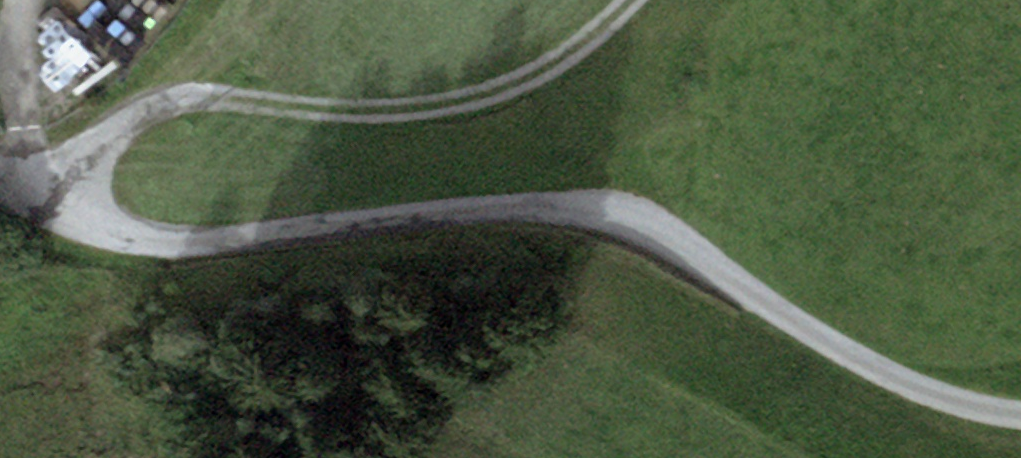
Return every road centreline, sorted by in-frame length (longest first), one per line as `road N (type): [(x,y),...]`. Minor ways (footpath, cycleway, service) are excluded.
road 1 (track): [(31,203),(99,229),(180,246),(551,202),(628,222),(896,385),(1020,414)]
road 2 (track): [(31,203),(133,119),(186,101),(448,111),(566,62),(621,0)]

